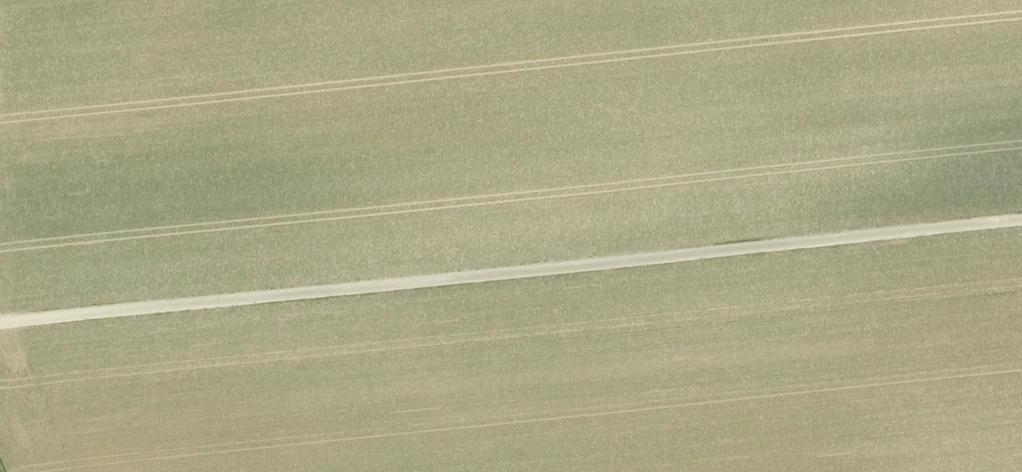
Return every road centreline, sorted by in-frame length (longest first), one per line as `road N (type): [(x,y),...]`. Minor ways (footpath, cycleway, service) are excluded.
road 1 (track): [(1021,224),(0,328)]

